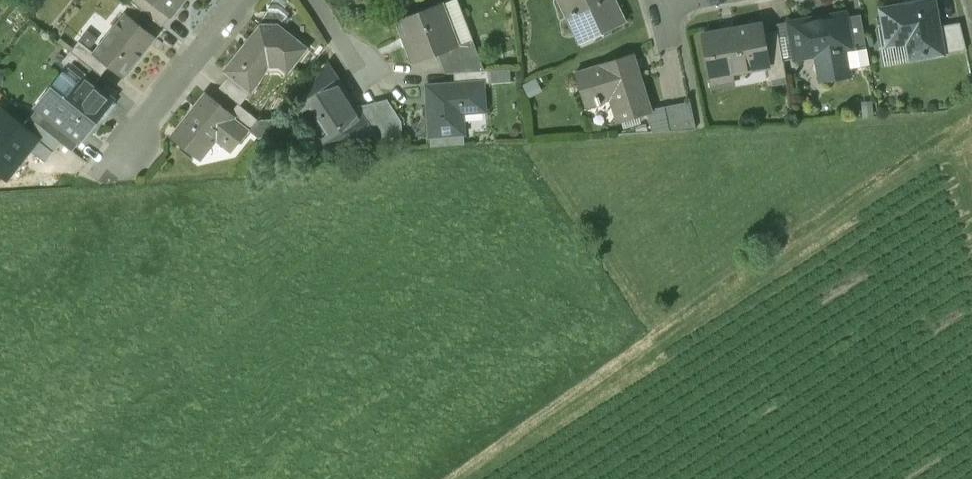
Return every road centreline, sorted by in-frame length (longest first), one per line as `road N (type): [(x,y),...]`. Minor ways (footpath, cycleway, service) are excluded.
road 1 (residential): [(118,140),(237,0)]

